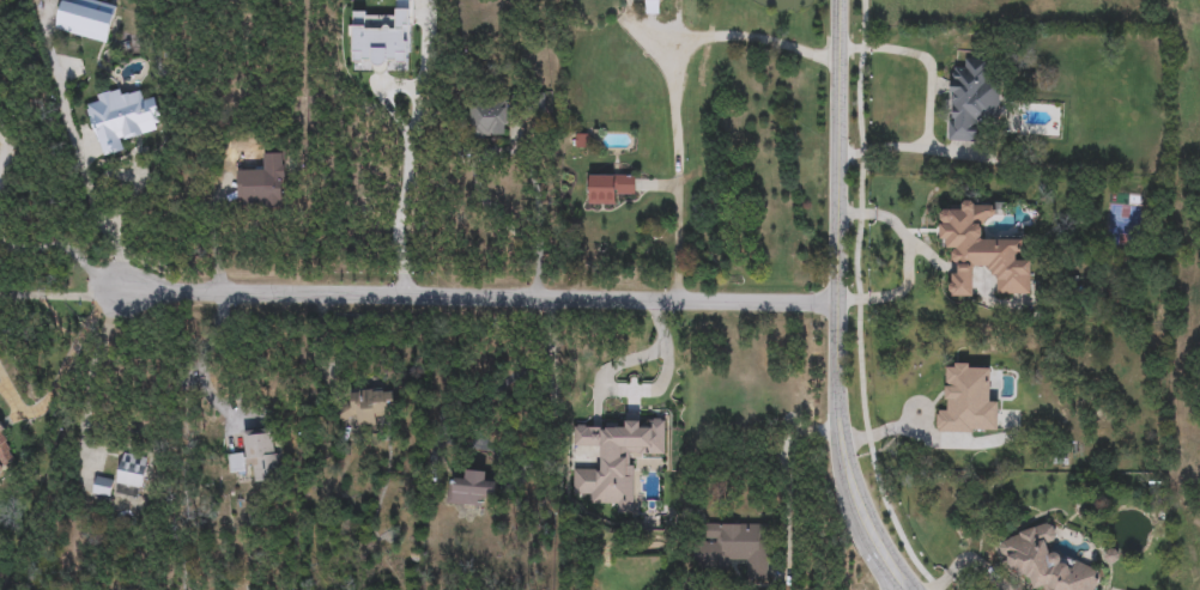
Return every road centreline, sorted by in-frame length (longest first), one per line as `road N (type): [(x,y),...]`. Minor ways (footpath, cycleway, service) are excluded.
road 1 (residential): [(125,296),(837,304)]
road 2 (tertiary): [(840,0),(840,399),(863,530),(886,565)]

